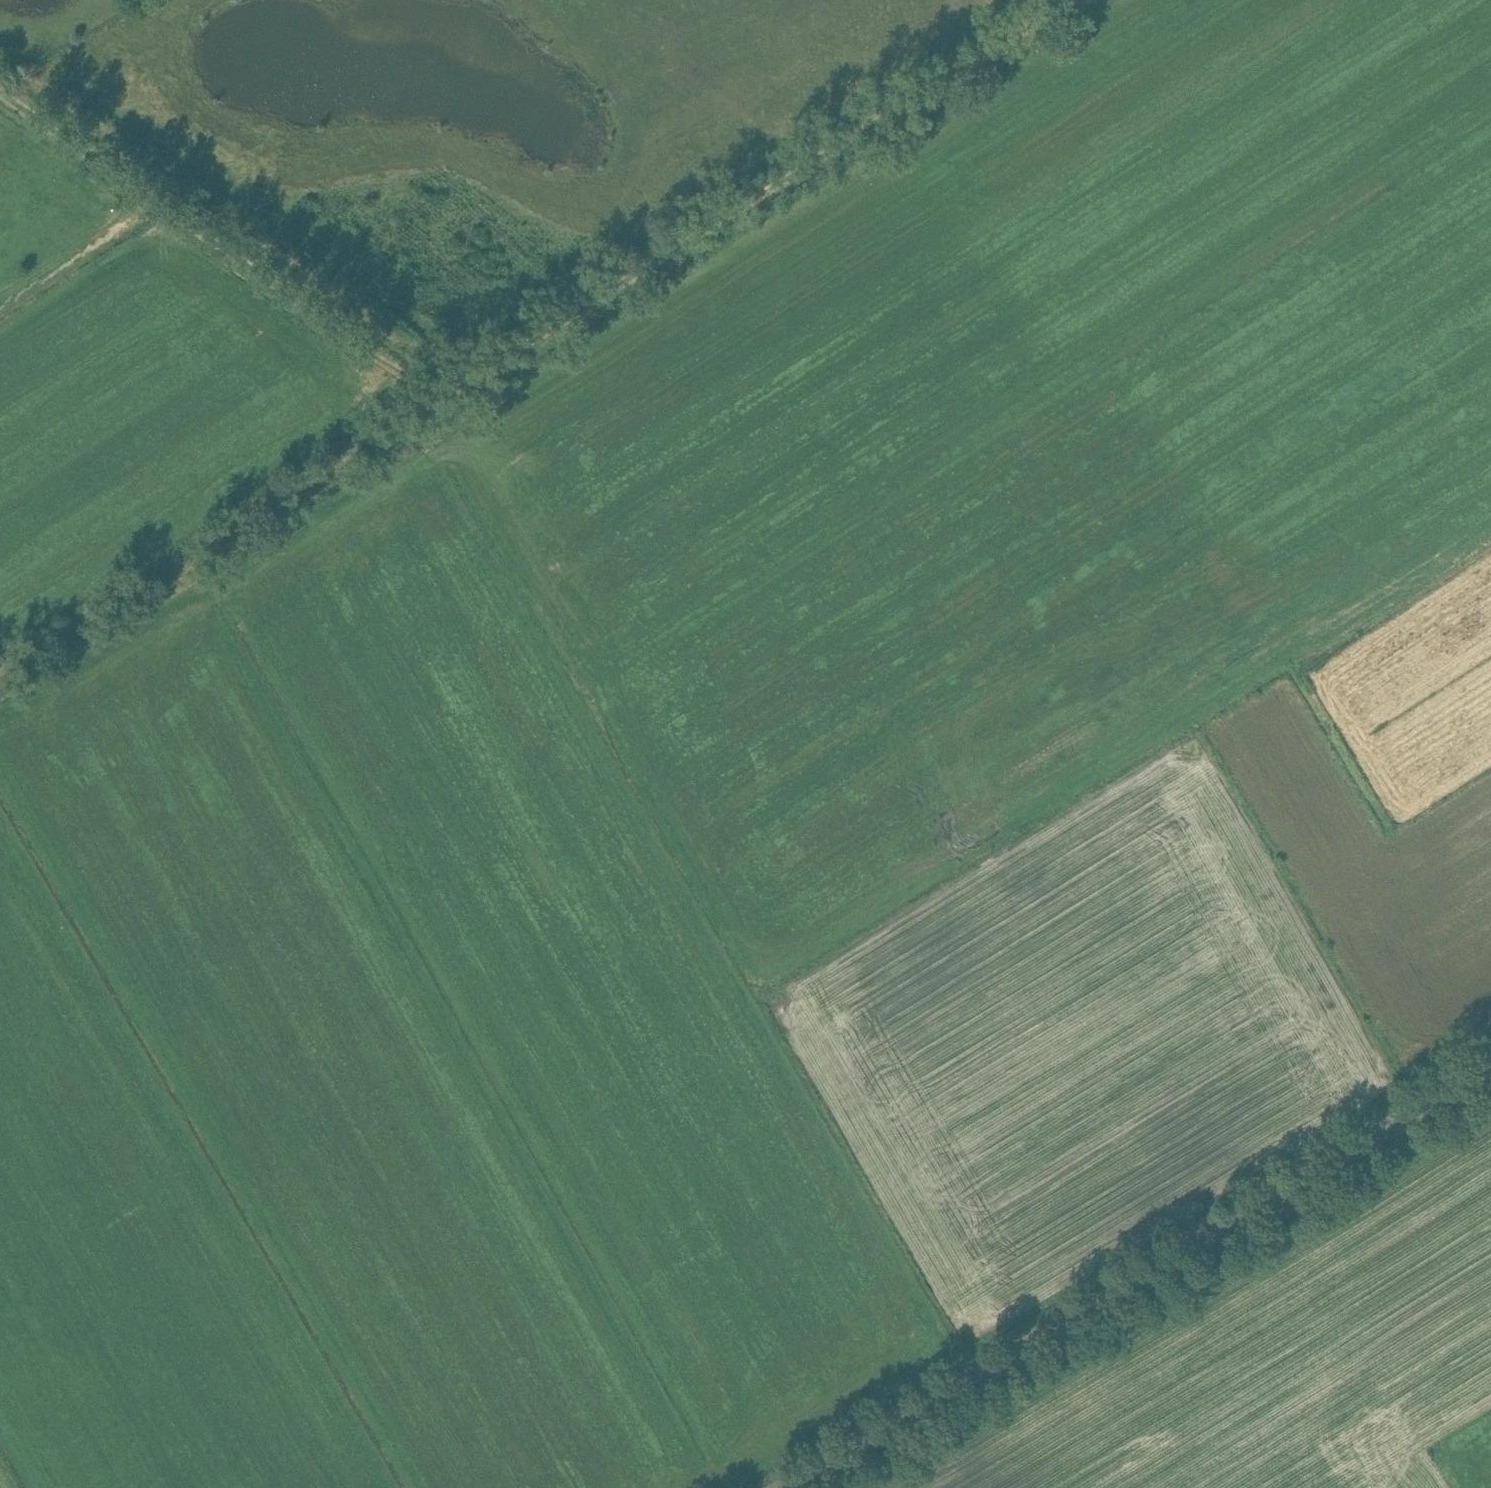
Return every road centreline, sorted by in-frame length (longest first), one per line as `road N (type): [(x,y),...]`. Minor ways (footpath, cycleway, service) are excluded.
road 1 (unclassified): [(794,1487),(1490,1055)]
road 2 (track): [(436,396),(1071,0)]
road 3 (track): [(436,396),(0,99)]
road 4 (track): [(0,669),(436,396)]

